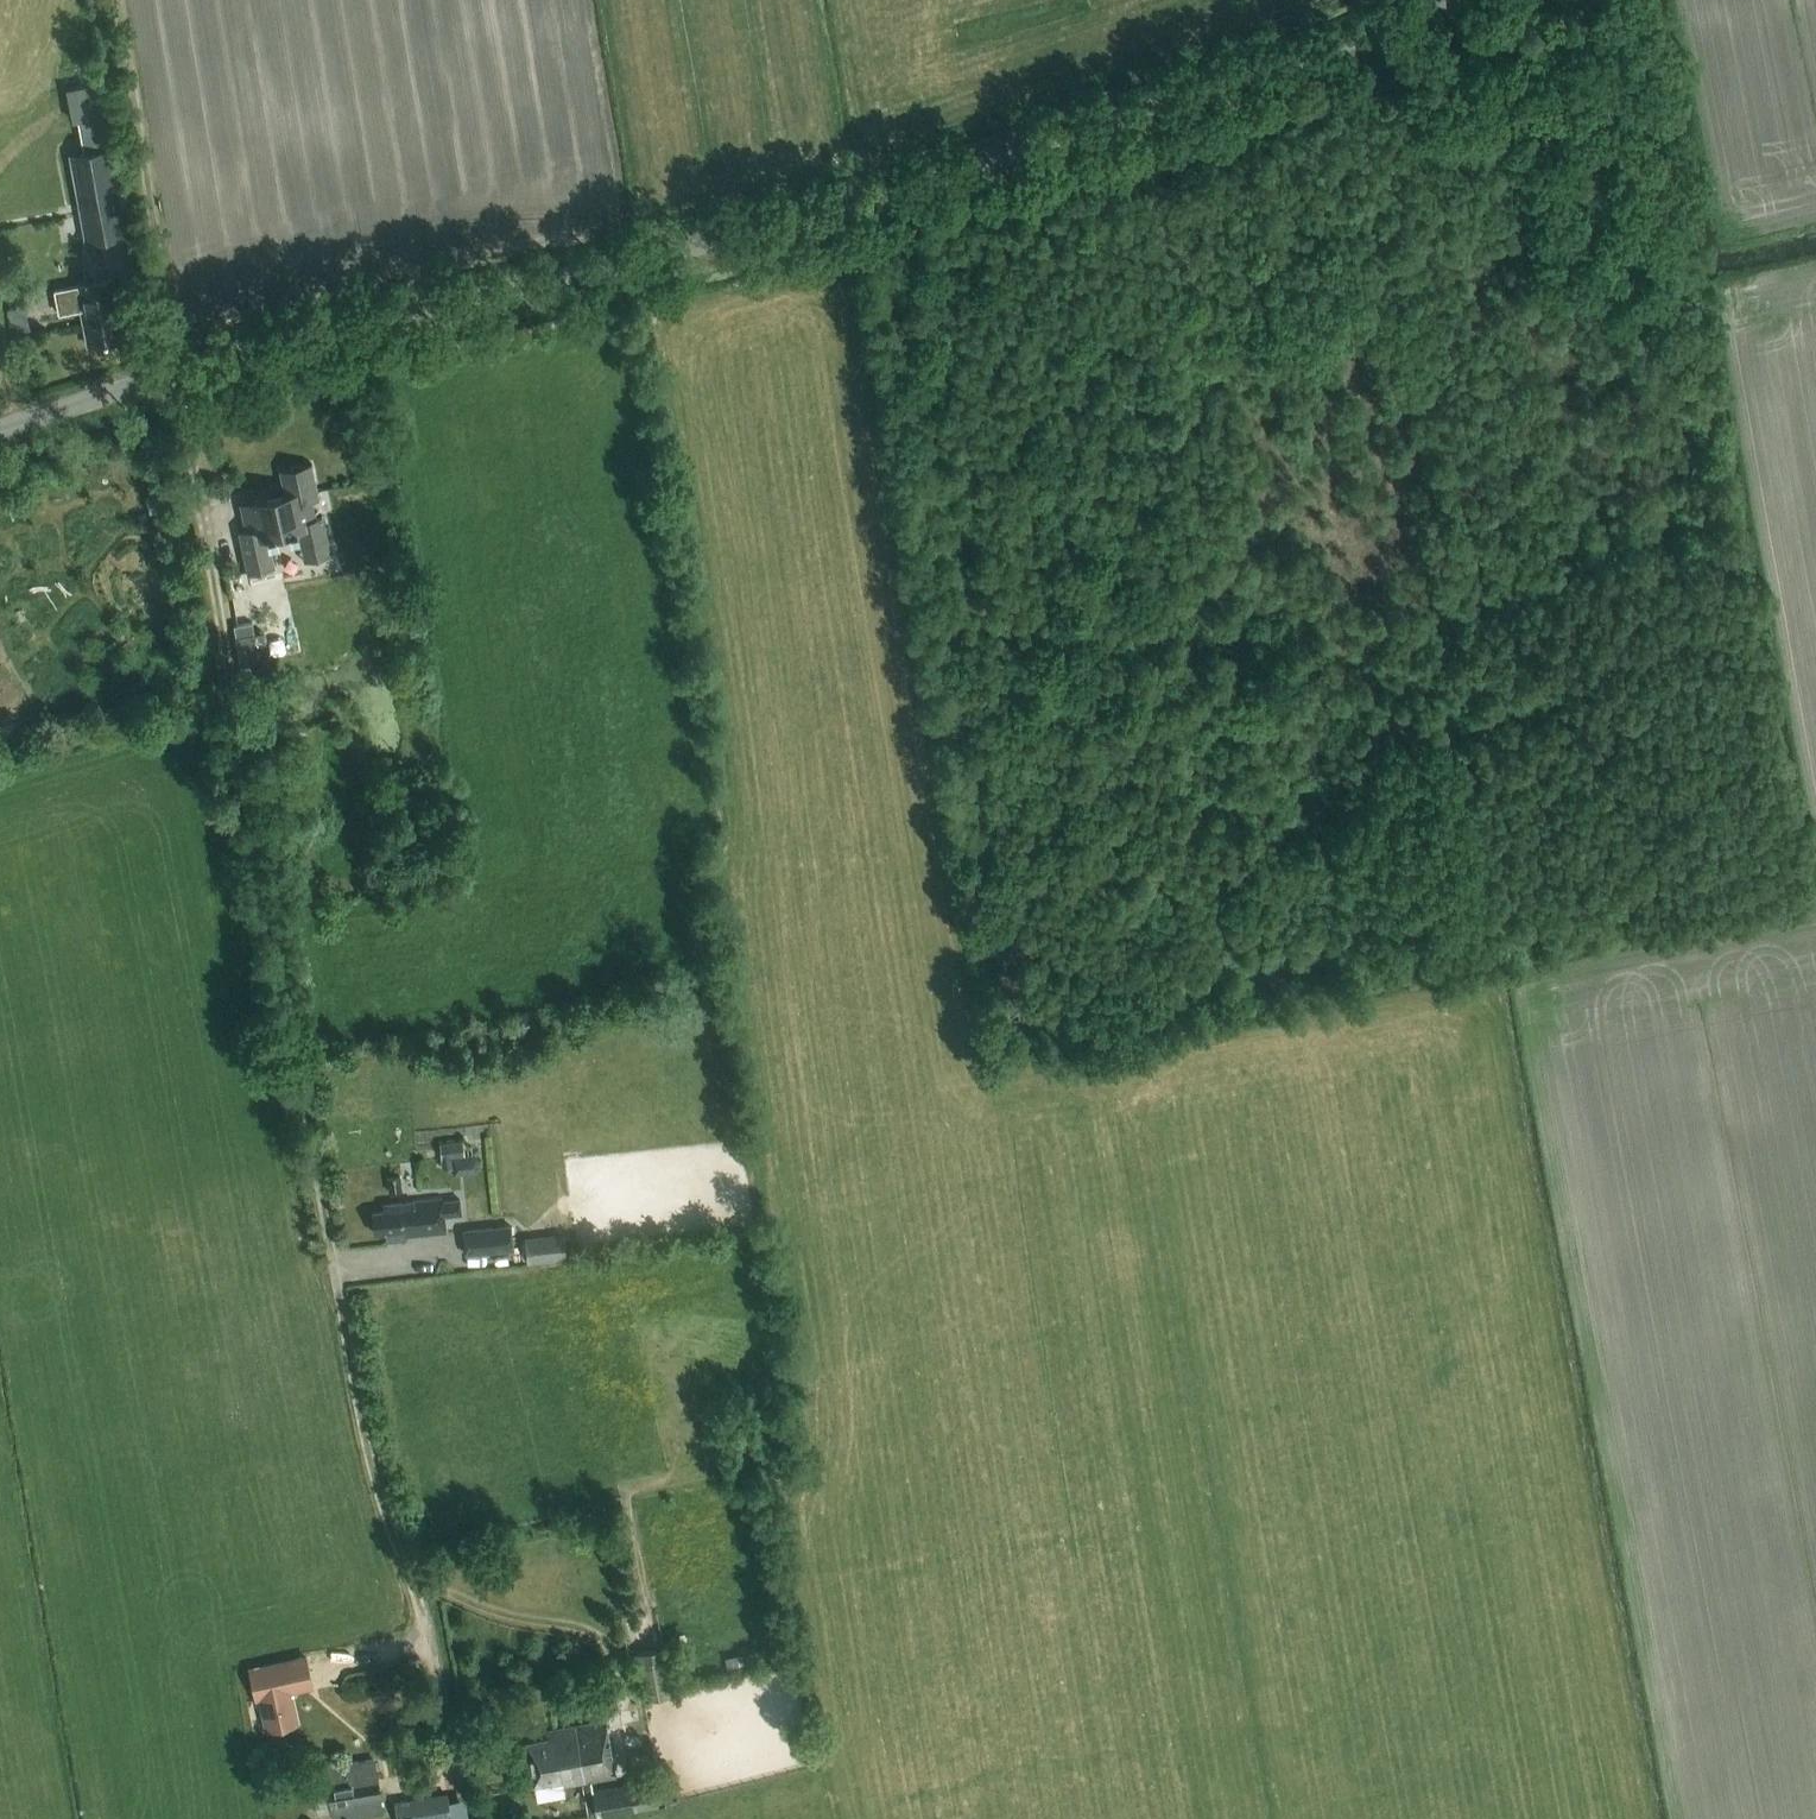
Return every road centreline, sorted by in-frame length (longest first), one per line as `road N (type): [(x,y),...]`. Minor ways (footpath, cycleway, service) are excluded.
road 1 (track): [(406,1569),(354,1383),(115,0)]
road 2 (unclassified): [(0,426),(121,387),(175,356),(692,248),(1050,148),(1310,60),(1431,0)]
road 3 (track): [(617,1659),(592,1630),(461,1600),(406,1569)]
road 4 (track): [(406,1569),(461,1798)]

